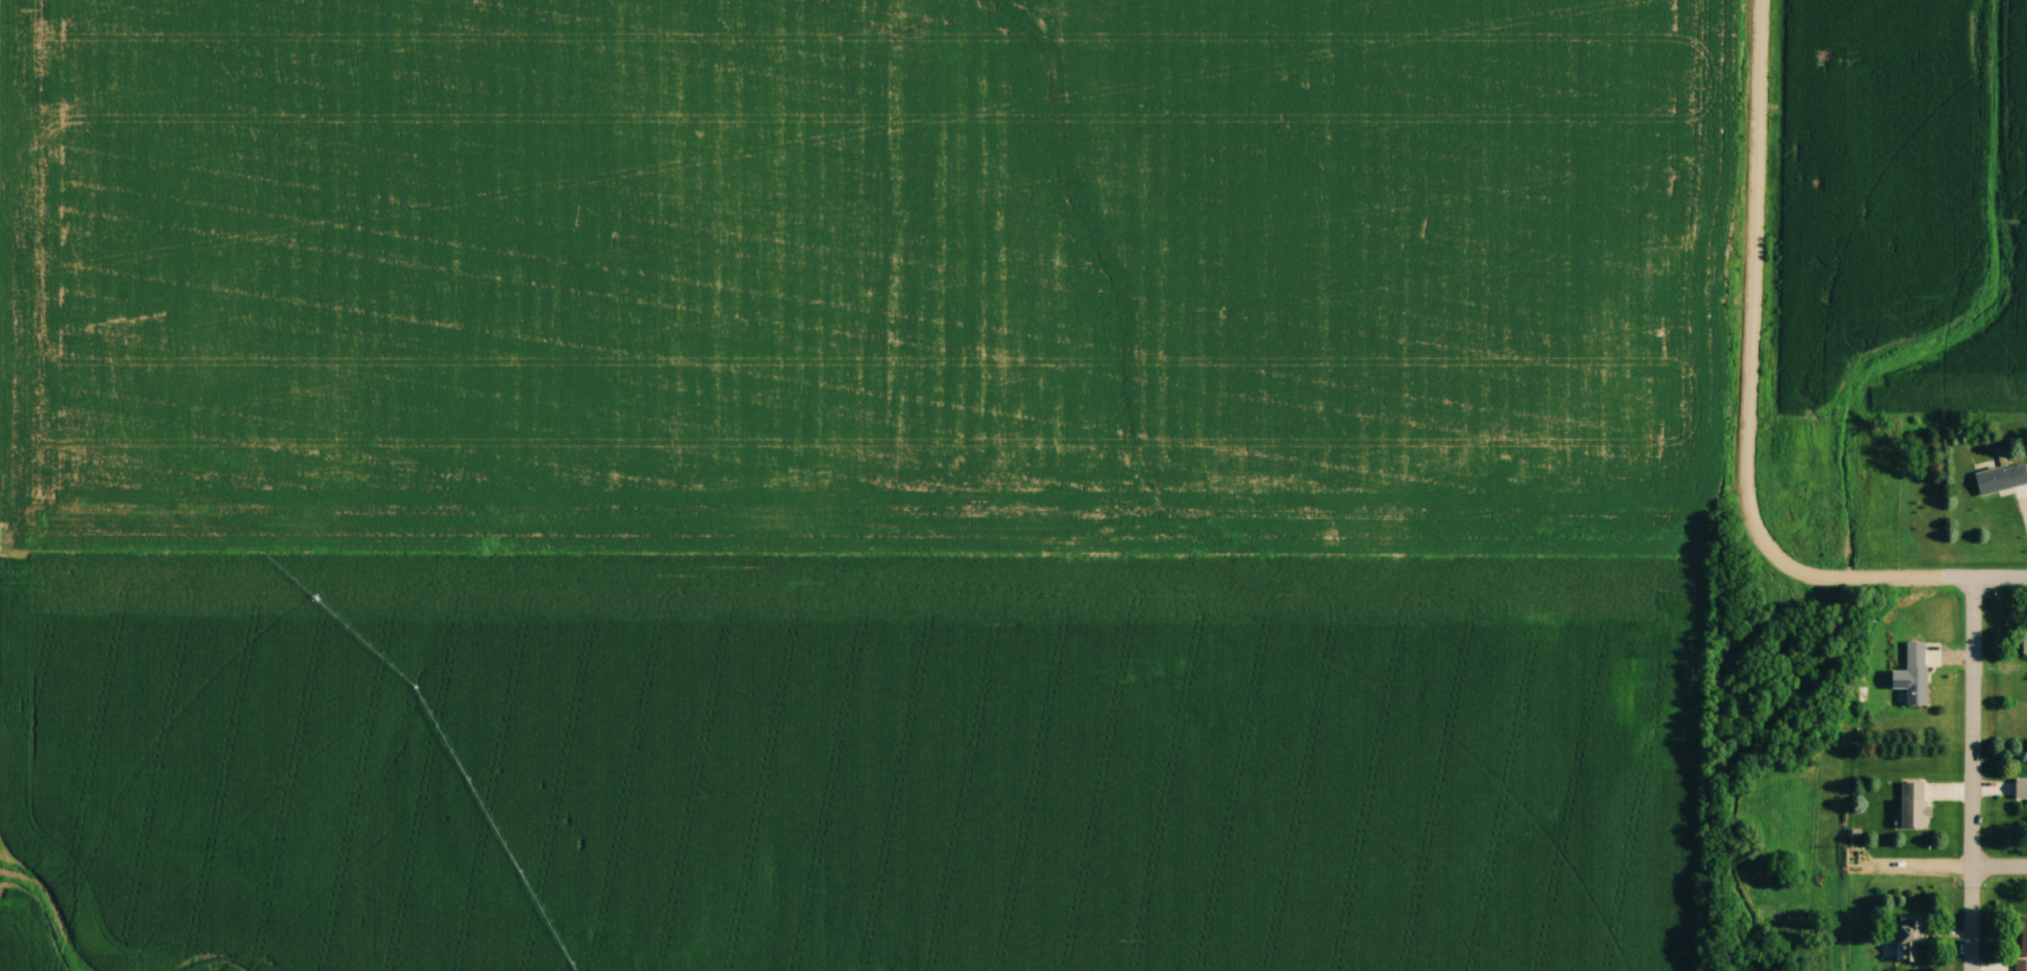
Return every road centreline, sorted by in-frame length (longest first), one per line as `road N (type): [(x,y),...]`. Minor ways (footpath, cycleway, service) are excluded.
road 1 (residential): [(1770,550),(1749,504),(1761,0)]
road 2 (residential): [(1975,970),(1976,579)]
road 3 (residential): [(2026,579),(1832,580),(1781,562),(1770,550)]

